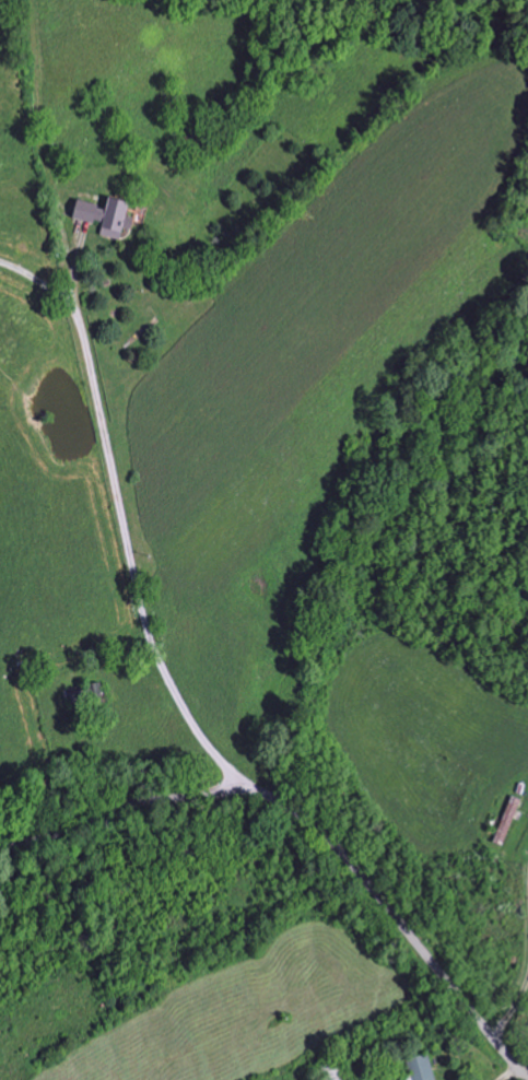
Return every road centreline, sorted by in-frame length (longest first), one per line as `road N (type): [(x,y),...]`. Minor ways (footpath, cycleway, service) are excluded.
road 1 (residential): [(0,844),(128,805),(214,791),(262,796),(332,846),(527,1079)]
road 2 (residential): [(262,796),(216,758),(171,682),(141,601),(80,324),(59,296)]

